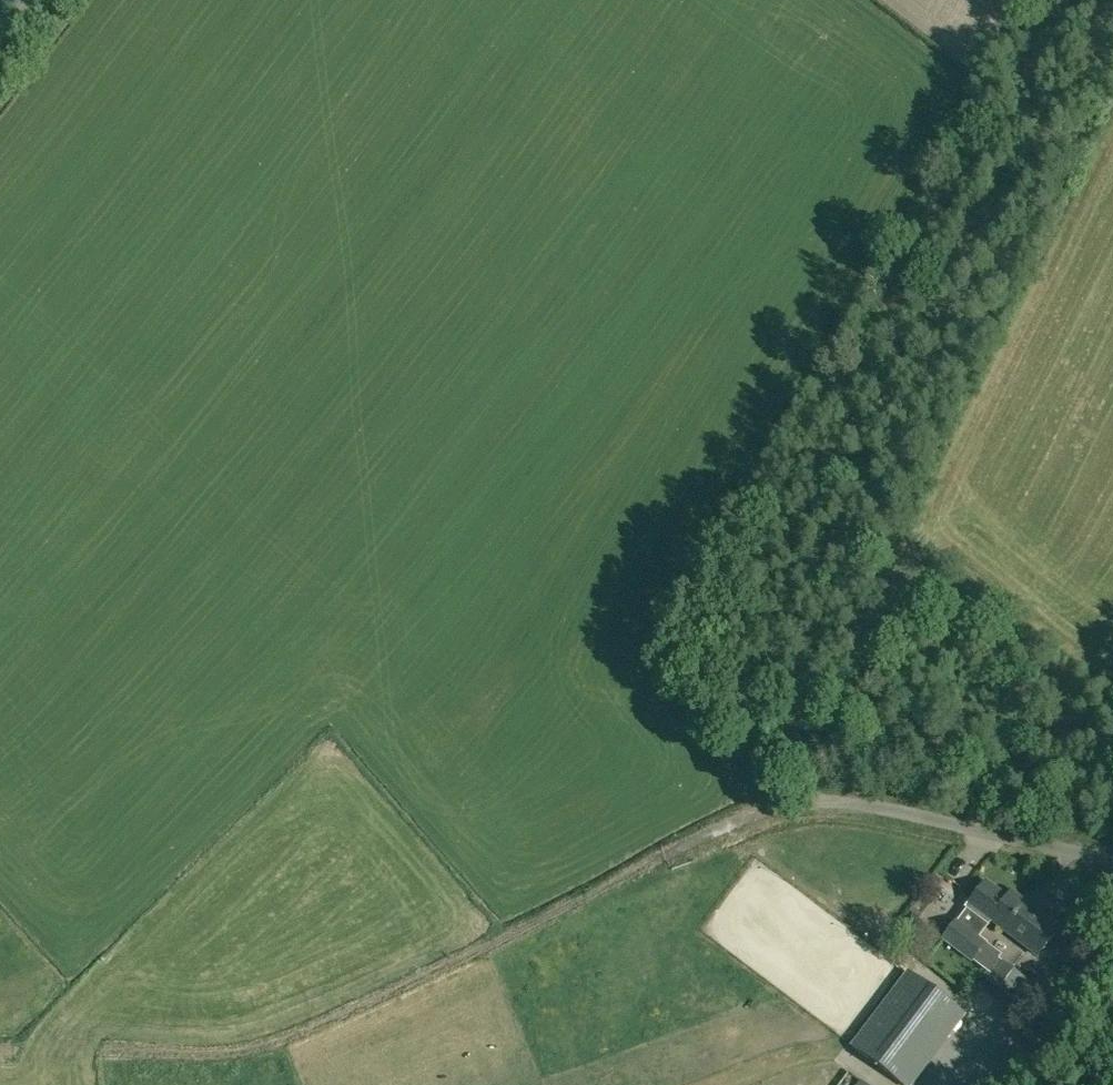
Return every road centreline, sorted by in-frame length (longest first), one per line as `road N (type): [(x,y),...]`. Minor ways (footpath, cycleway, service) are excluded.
road 1 (unclassified): [(1112,858),(844,800),(769,809),(666,857)]

